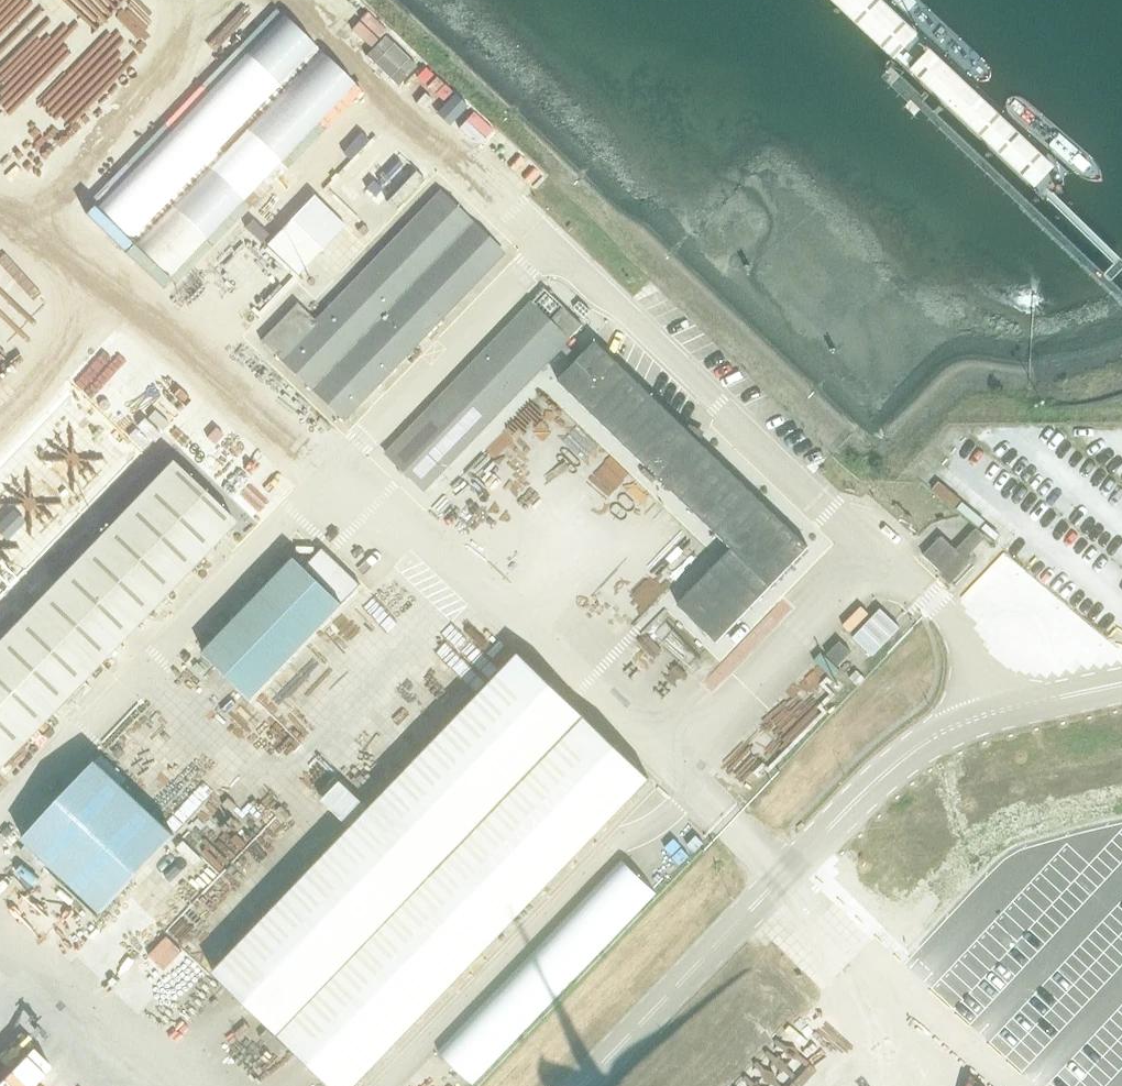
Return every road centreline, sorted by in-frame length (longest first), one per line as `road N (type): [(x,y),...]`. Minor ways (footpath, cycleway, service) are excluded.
road 1 (unclassified): [(1121,681),(983,705),(871,776),(582,1085)]
road 2 (track): [(892,1085),(860,985),(779,874)]

